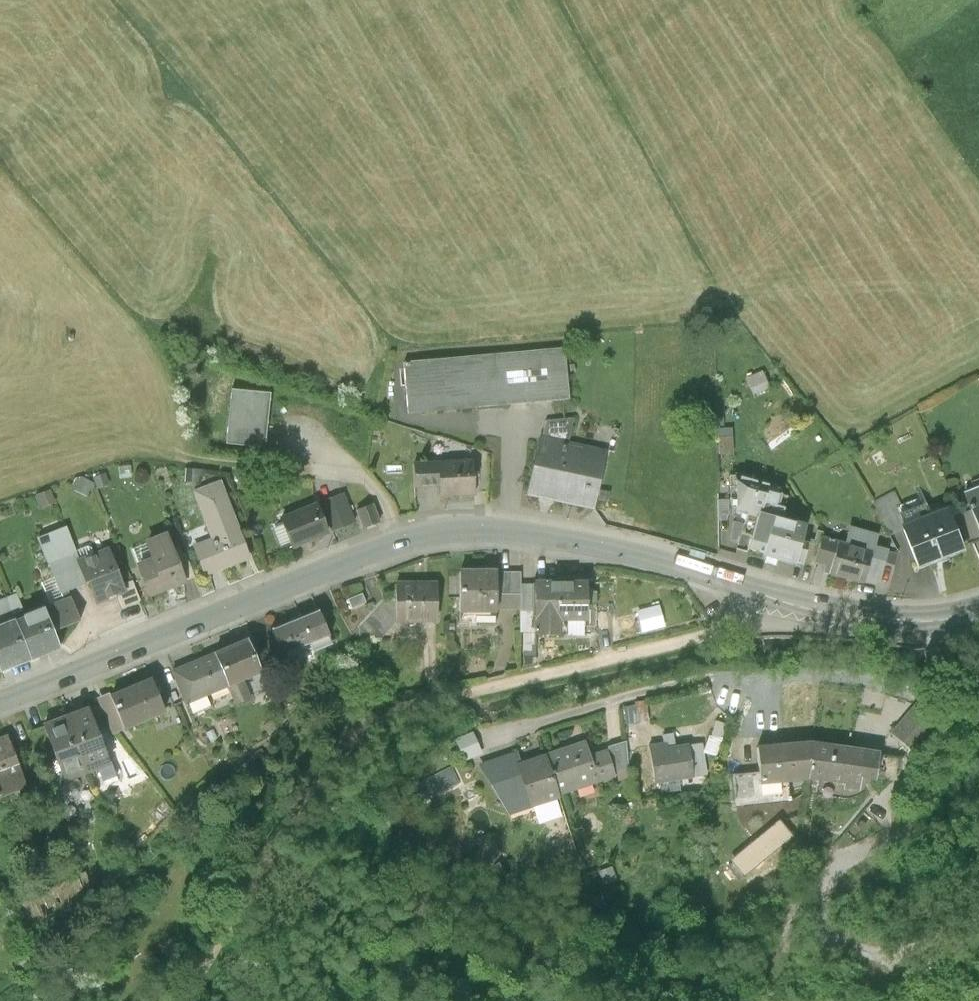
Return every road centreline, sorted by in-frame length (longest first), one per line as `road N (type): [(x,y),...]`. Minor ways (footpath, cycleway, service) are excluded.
road 1 (tertiary): [(0,686),(392,545),(455,531),(594,547),(856,617),(932,622),(978,609)]

